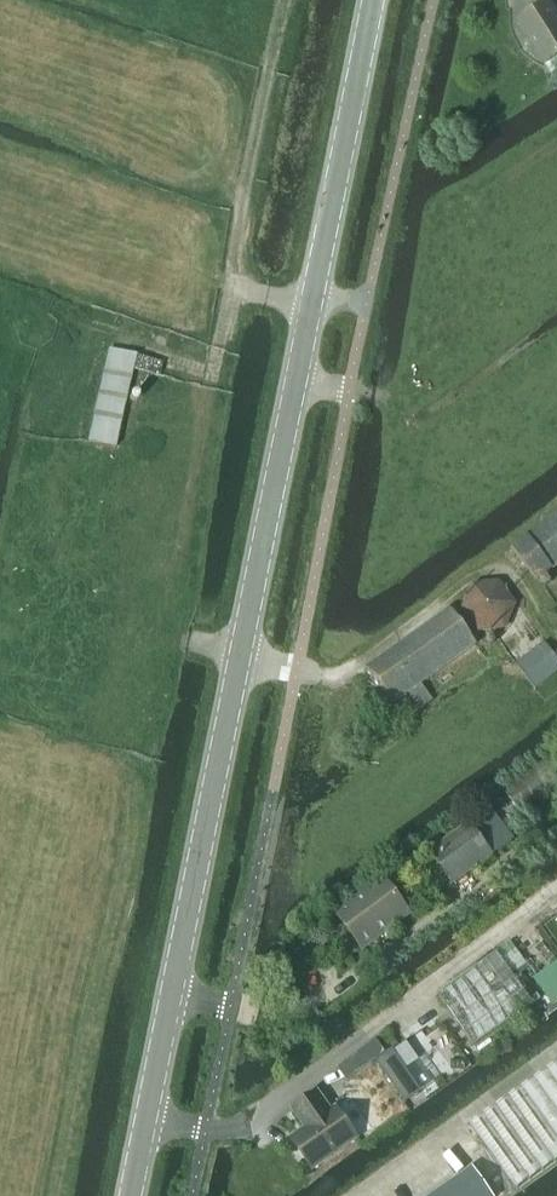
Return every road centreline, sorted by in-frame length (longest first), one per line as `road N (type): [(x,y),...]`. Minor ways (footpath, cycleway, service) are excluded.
road 1 (tertiary): [(375,0),(130,1195)]

